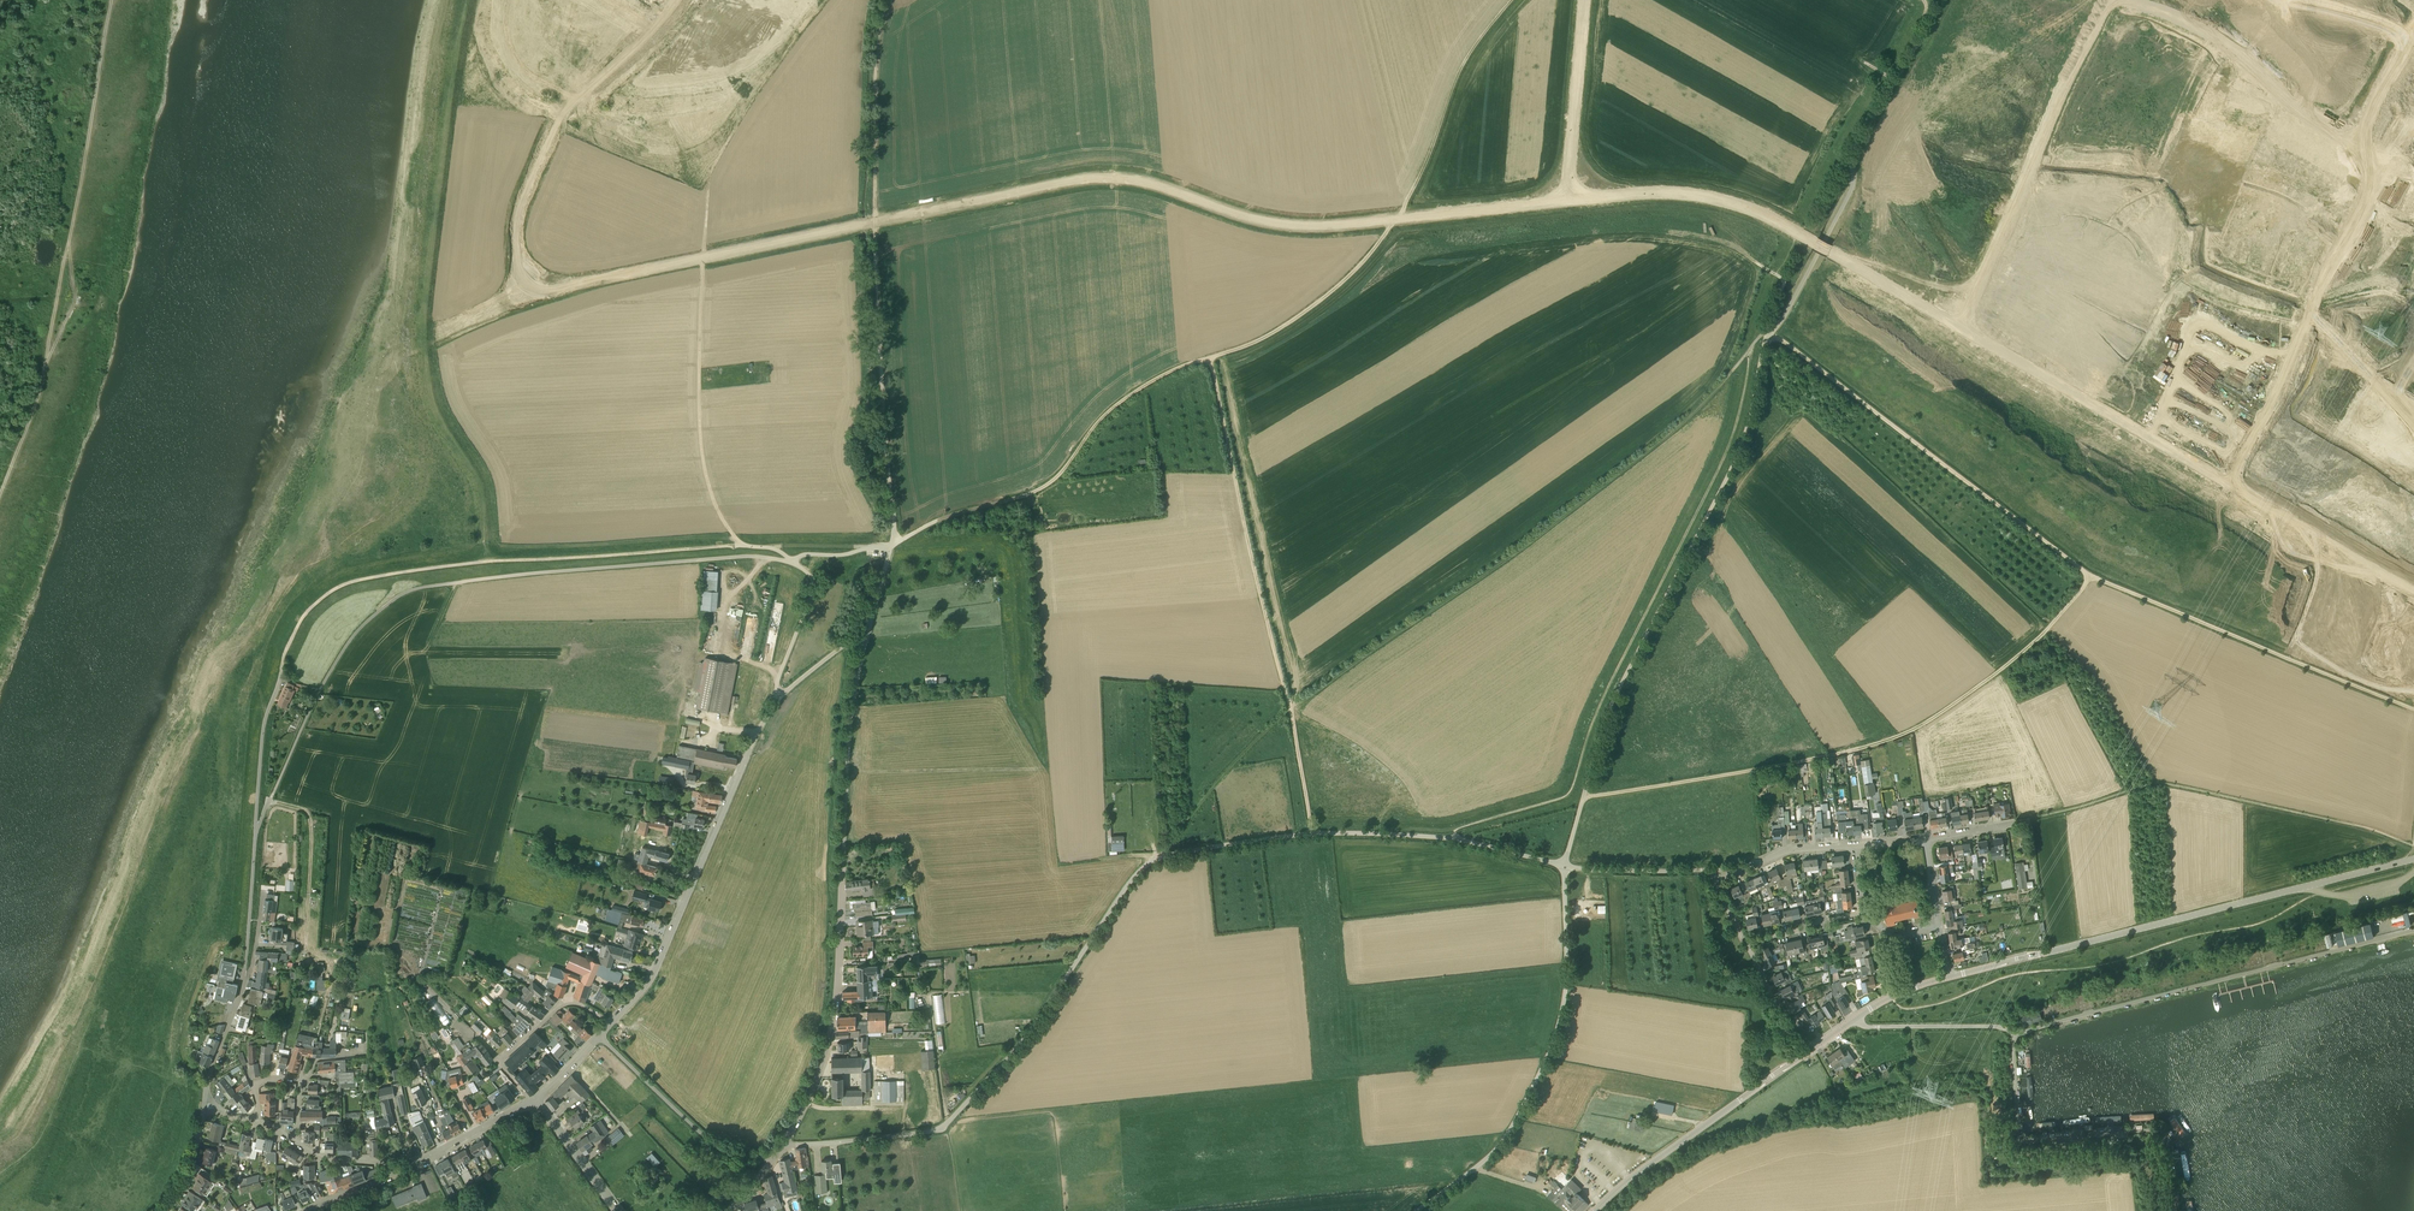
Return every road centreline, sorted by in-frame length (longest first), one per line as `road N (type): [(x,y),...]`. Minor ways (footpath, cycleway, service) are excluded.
road 1 (unclassified): [(1565,866),(1608,712),(1741,445),(1767,333),(1783,319),(1852,187),(1854,150),(1944,0)]
road 2 (unclassified): [(781,1145),(946,1124),(1034,1026),(1134,877),(1160,856),(1295,836),(1382,834),(1468,841),(1565,866)]
road 3 (unclassified): [(255,831),(340,654),(402,594),(539,573),(769,558)]
road 4 (track): [(1752,346),(1719,469),(1600,705),(1572,789),(1458,828),(1456,839)]
road 5 (unclassified): [(781,1145),(831,1028),(850,732),(866,640)]
road 6 (track): [(2042,634),(1914,730),(1584,795)]
road 7 (track): [(1512,0),(1460,68),(1414,185),(1365,260),(1276,330),(1208,358)]
road 8 (track): [(284,658),(311,608),(357,582),(493,561),(730,546)]
road 9 (tertiary): [(1948,977),(2413,859)]
road 10 (track): [(2091,576),(1771,332)]
road 11 (unclassified): [(1416,1210),(1501,1143),(1547,1058),(1564,996),(1565,866)]
road 12 (track): [(1208,358),(1115,406),(1046,485),(949,516),(891,548)]
road 13 (unclassified): [(610,1023),(653,976),(777,699)]
road 14 (track): [(1208,358),(1290,708)]
road 15 (track): [(2413,709),(2091,576)]
road 16 (unclassified): [(891,548),(875,216)]
road 17 (residential): [(2176,1210),(2169,1144),(2160,1131),(2023,1143),(2012,1034)]
road 18 (track): [(740,542),(713,500),(702,456),(703,266)]
road 19 (unclassified): [(206,1090),(242,993),(255,831)]
road 20 (tertiary): [(1591,1210),(1799,1058)]
road 21 (track): [(875,216),(875,75),(890,0)]
road 22 (residential): [(770,1161),(698,1131),(599,1035)]
road 23 (track): [(1160,856),(1290,708)]
road 24 (residential): [(532,1101),(503,1057),(566,1004),(610,1023)]
road 25 (unclassified): [(255,831),(263,730),(284,658)]
road 26 (unclassified): [(2012,1034),(1999,1026),(1861,1026),(1855,1019)]
road 27 (unclassified): [(393,1173),(532,1101)]
road 28 (track): [(1709,396),(1767,333),(1792,267)]
road 29 (unclassified): [(777,699),(814,590),(811,575),(790,563)]
road 30 (track): [(948,1123),(924,971)]
road 31 (unclassified): [(1707,870),(1565,866)]
road 32 (residential): [(617,1210),(532,1101)]
road 33 (track): [(1290,708),(1312,834)]
road 34 (residential): [(1799,1058),(1744,944)]
road 35 (residential): [(1744,944),(1862,911)]

